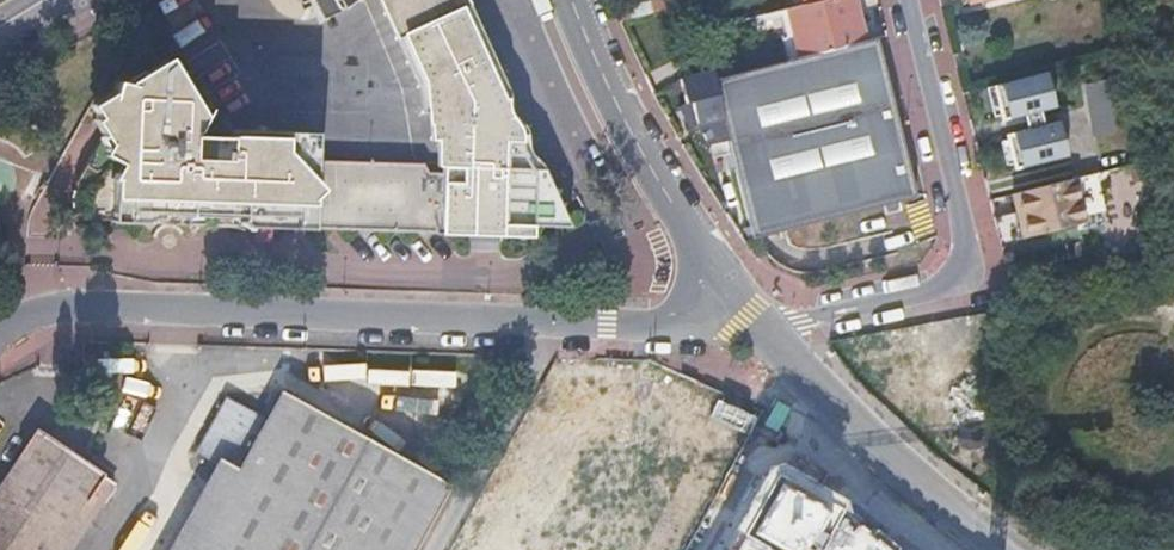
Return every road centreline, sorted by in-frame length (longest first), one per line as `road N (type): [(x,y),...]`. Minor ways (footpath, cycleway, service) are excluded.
road 1 (unclassified): [(760,327),(115,305),(61,307),(0,333)]
road 2 (residential): [(910,0),(970,265),(948,290),(760,327)]
road 3 (primary): [(760,327),(635,146),(568,0)]
road 4 (primary): [(1009,549),(833,406),(760,327)]

